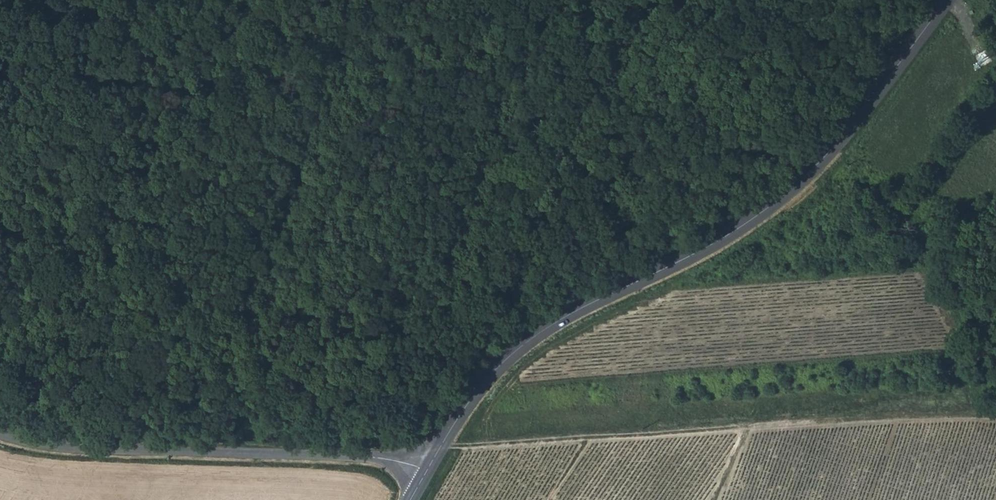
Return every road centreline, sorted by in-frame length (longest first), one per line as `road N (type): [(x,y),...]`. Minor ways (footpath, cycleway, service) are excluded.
road 1 (secondary): [(948,0),(801,183),(704,251),(518,347),(481,385),(427,472)]
road 2 (track): [(995,414),(443,445)]
road 3 (unclassified): [(0,437),(93,451),(384,460),(427,472)]

